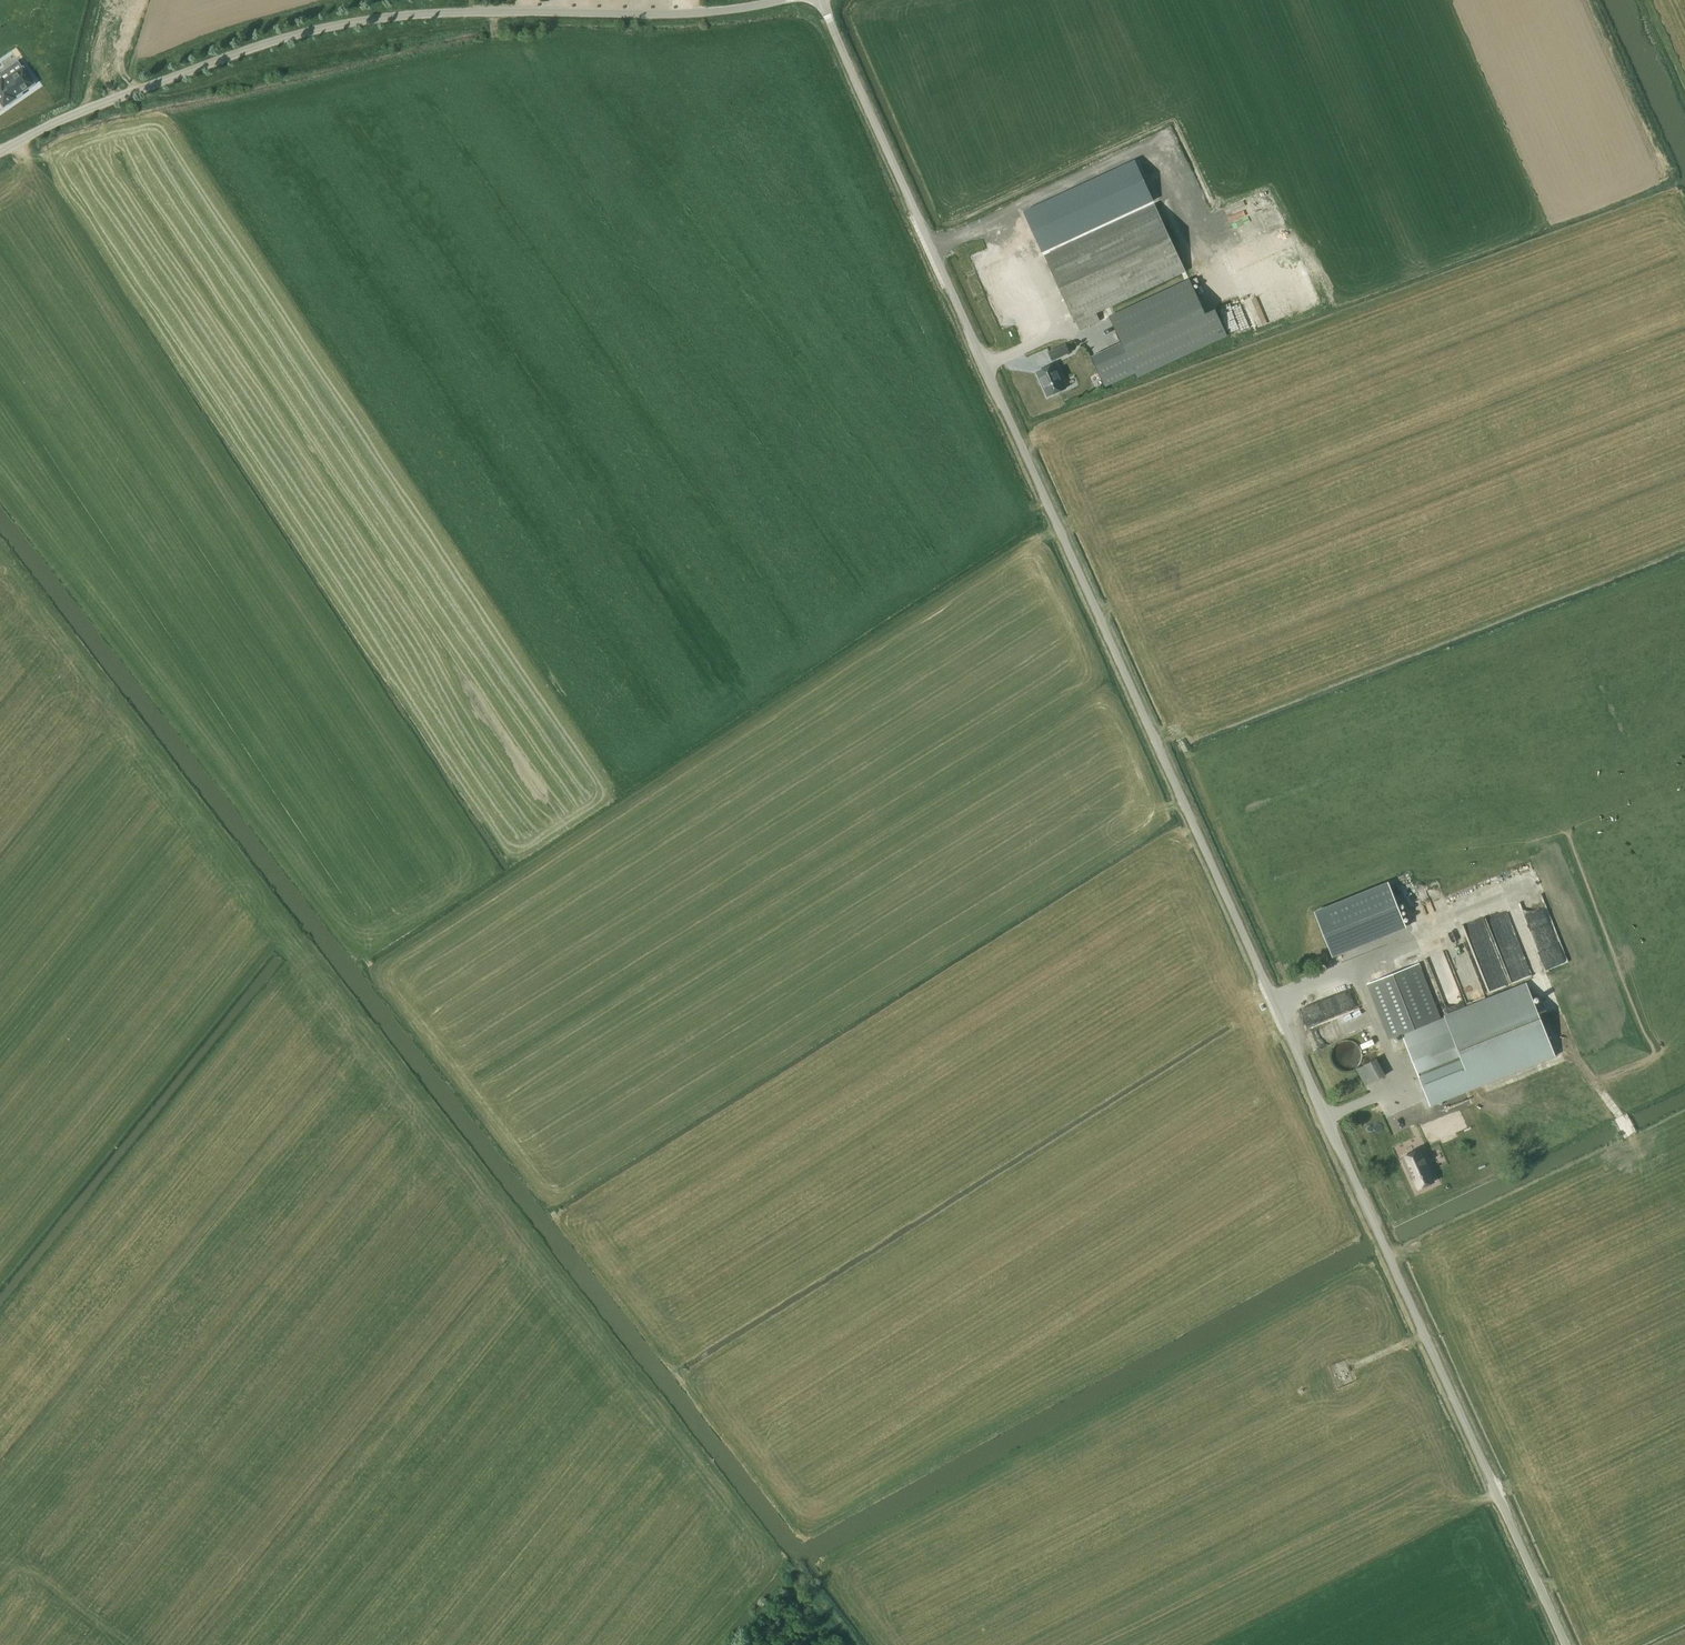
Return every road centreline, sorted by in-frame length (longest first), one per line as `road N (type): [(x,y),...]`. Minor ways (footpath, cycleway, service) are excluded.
road 1 (unclassified): [(1559,1644),(822,0)]
road 2 (unclassified): [(0,146),(136,85),(344,16),(519,8),(678,13),(775,0)]

